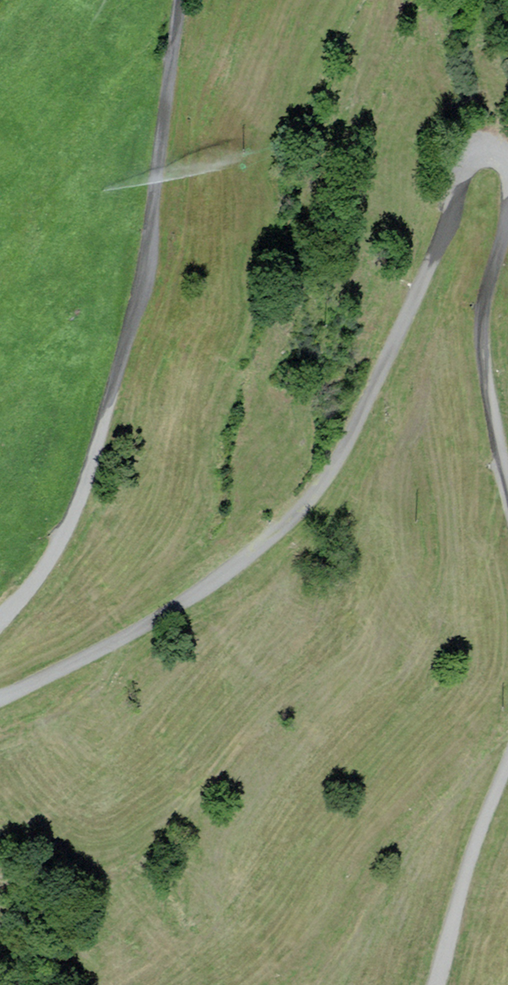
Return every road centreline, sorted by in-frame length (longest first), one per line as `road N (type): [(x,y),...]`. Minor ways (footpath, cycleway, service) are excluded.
road 1 (residential): [(507,158),(471,157),(361,419),(302,510),(208,588),(0,701)]
road 2 (residential): [(0,618),(72,523),(117,382),(146,261),(182,0)]
road 3 (residential): [(507,478),(485,323),(507,232)]
road 4 (residential): [(436,984),(507,758)]

